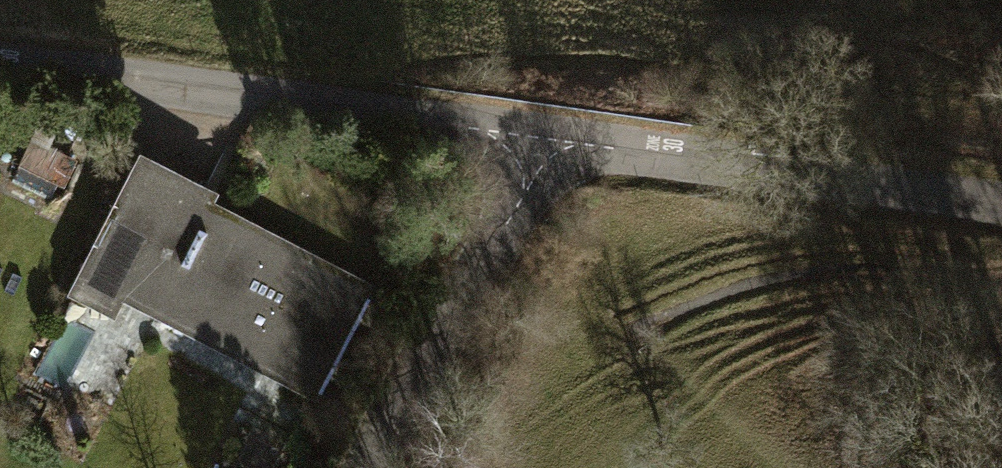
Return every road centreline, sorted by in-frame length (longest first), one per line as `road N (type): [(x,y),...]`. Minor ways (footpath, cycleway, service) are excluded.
road 1 (unclassified): [(0,64),(525,134)]
road 2 (unclassified): [(525,134),(1001,200)]
road 3 (track): [(1001,260),(803,274),(630,330)]
road 4 (residential): [(525,134),(408,467)]

